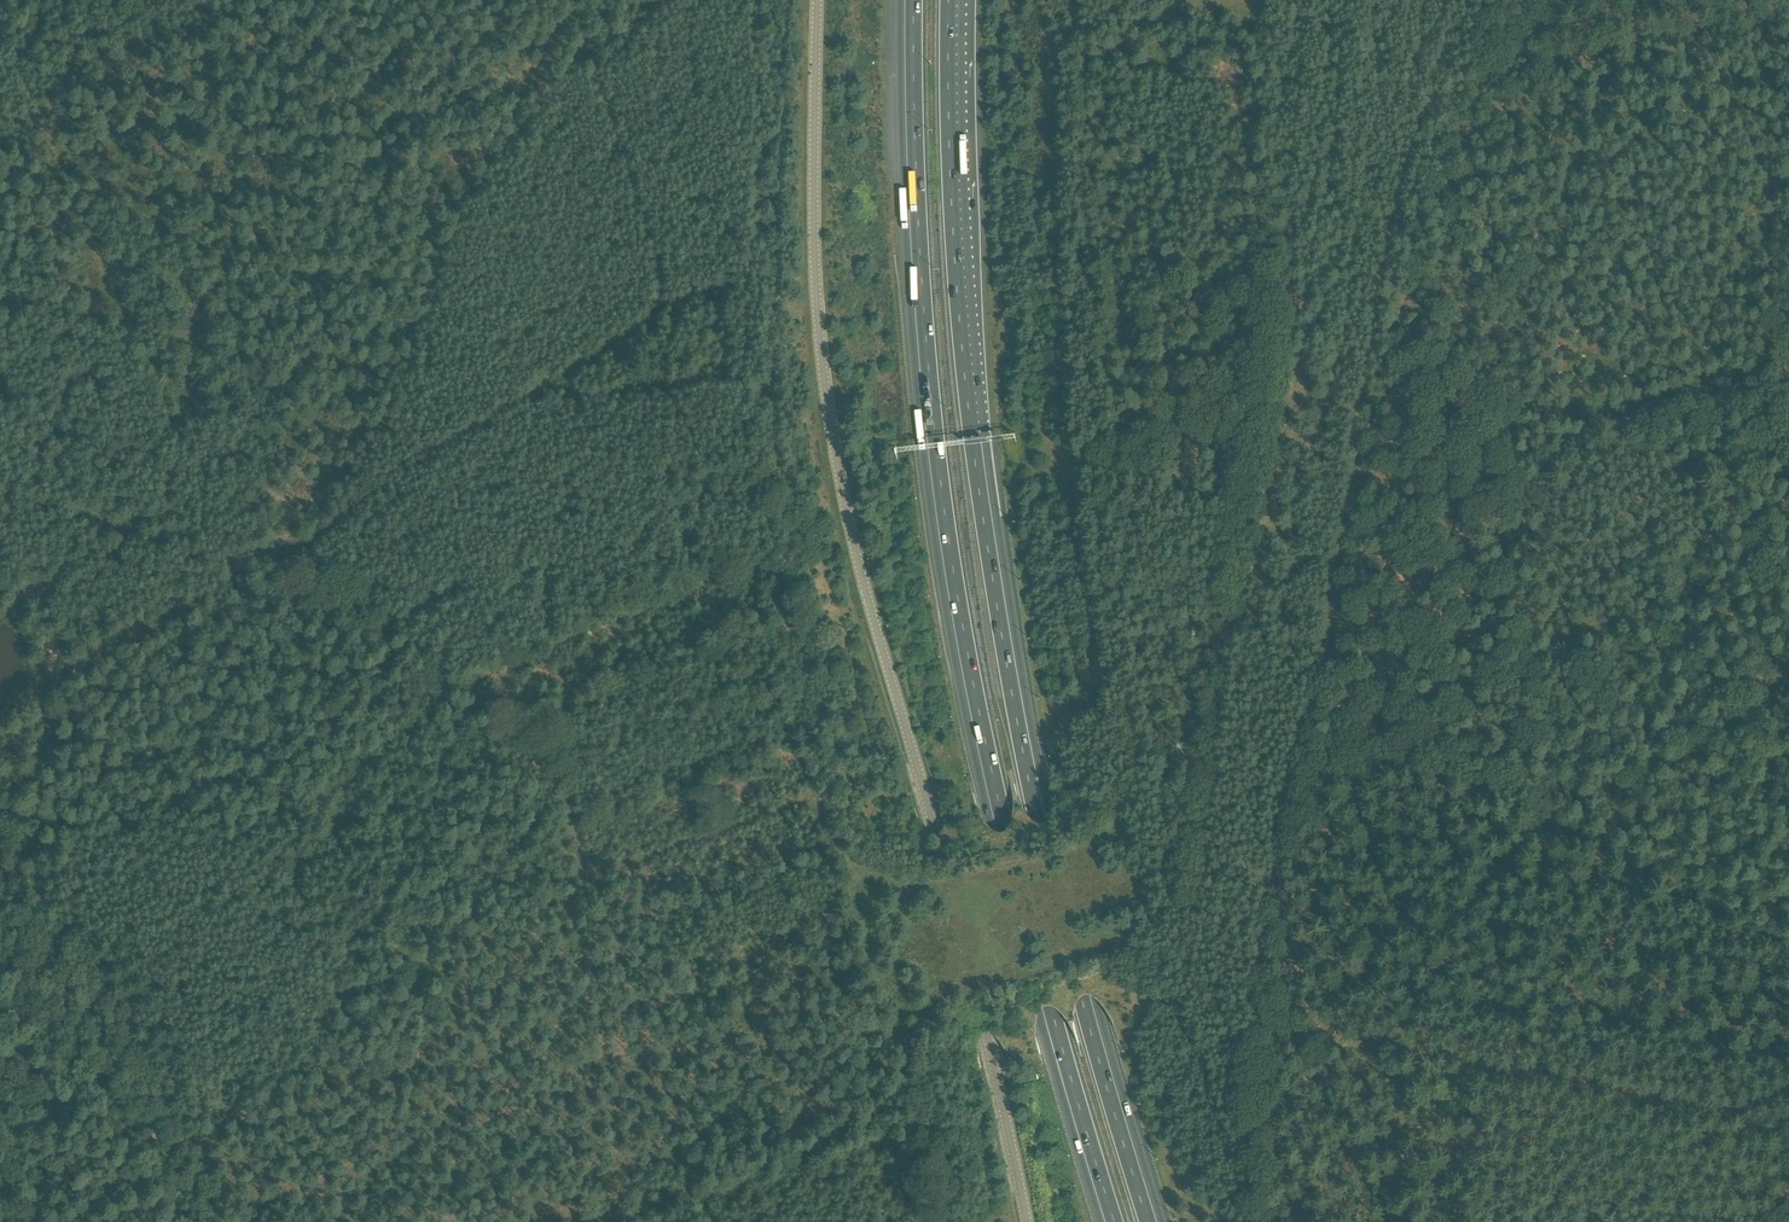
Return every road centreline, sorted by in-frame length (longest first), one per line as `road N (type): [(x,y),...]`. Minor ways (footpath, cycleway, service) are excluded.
road 1 (tertiary): [(1025,1221),(824,378),(817,0)]
road 2 (motorway): [(909,0),(919,314),(956,620),(1045,1008),(1112,1221)]
road 3 (motorway): [(1153,1221),(1085,996),(1008,647),(968,373),(956,0)]

